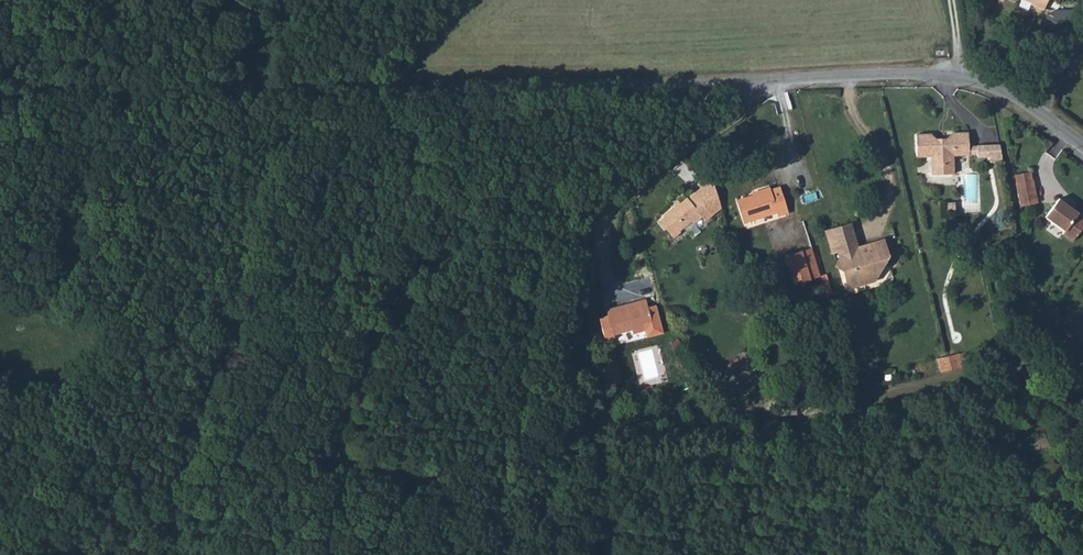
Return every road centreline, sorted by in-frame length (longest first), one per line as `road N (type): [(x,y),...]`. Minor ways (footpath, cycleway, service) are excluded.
road 1 (residential): [(0,86),(764,81)]
road 2 (track): [(559,551),(477,518),(287,482),(0,546)]
road 3 (track): [(614,195),(588,253),(554,416),(574,493),(559,551)]
road 4 (residential): [(764,81),(961,78),(1037,111),(1082,146)]
road 5 (residential): [(764,81),(761,97),(738,115),(614,195)]

